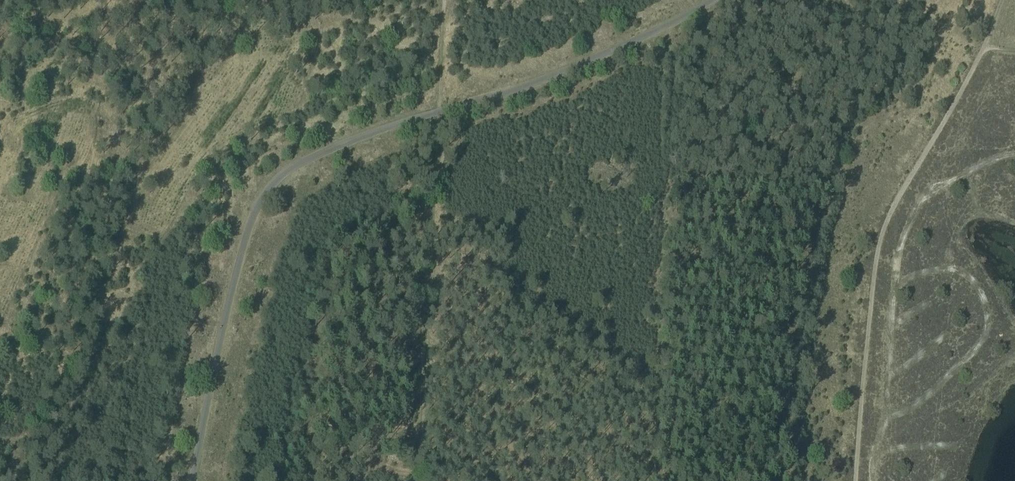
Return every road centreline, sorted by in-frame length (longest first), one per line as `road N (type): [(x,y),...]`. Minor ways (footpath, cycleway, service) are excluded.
road 1 (track): [(856,480),(875,272),(887,218),(983,46),(1014,50)]
road 2 (track): [(444,0),(420,480)]

